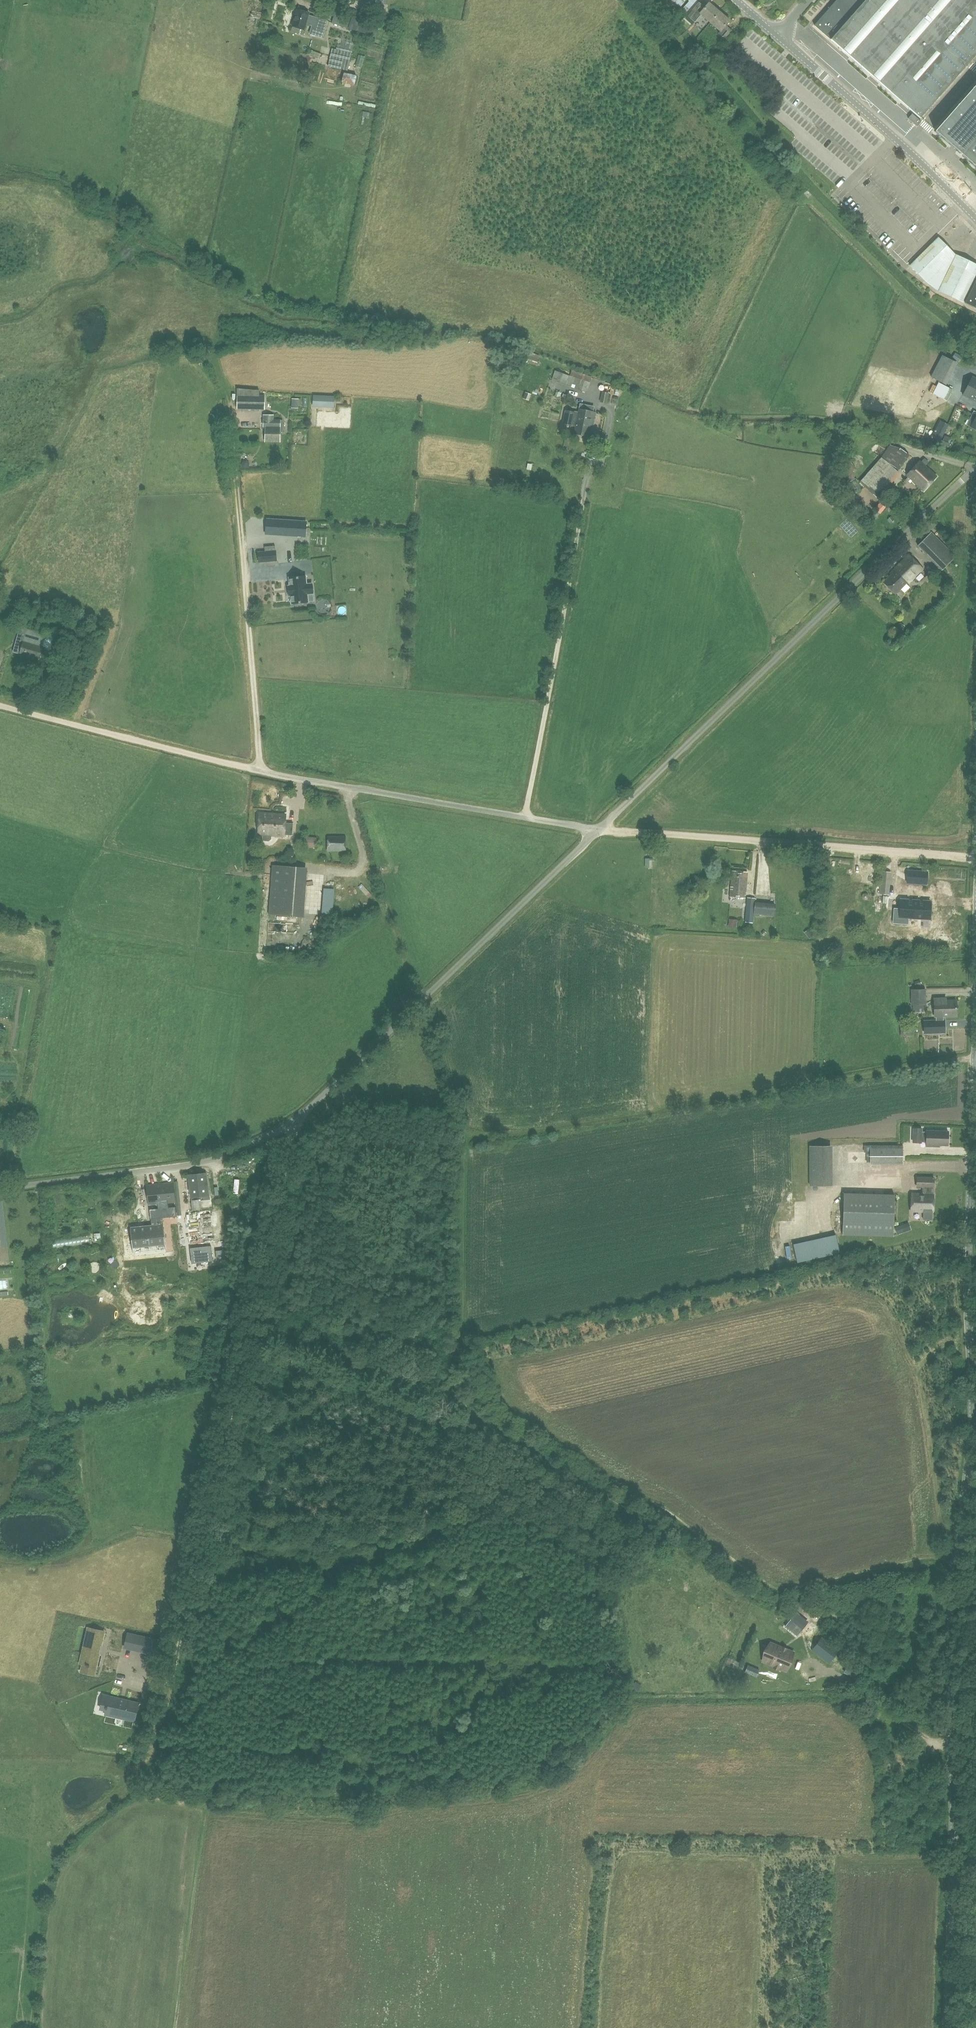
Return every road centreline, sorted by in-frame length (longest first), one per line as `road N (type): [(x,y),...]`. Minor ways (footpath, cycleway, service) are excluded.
road 1 (unclassified): [(946,2027),(950,1618),(972,1424),(975,1015)]
road 2 (unclassified): [(597,830),(295,1119),(192,1164),(0,1189)]
road 3 (track): [(0,706),(260,770),(215,353)]
road 4 (unclassified): [(597,830),(975,466)]
road 5 (track): [(463,1132),(512,1133),(975,1056)]
road 6 (track): [(295,1119),(201,1539)]
road 7 (unclassified): [(975,859),(597,830)]
road 8 (unclassified): [(525,817),(590,464)]
road 9 (track): [(957,1555),(774,1587),(657,1504)]
road 10 (track): [(958,1545),(940,1529),(915,1368),(896,1321),(865,1294)]
road 11 (unclassified): [(525,817),(260,770)]
road 12 (unclassified): [(975,217),(777,35)]
road 13 (track): [(295,1119),(387,1106),(463,1132)]
road 14 (track): [(169,1687),(201,1539)]

